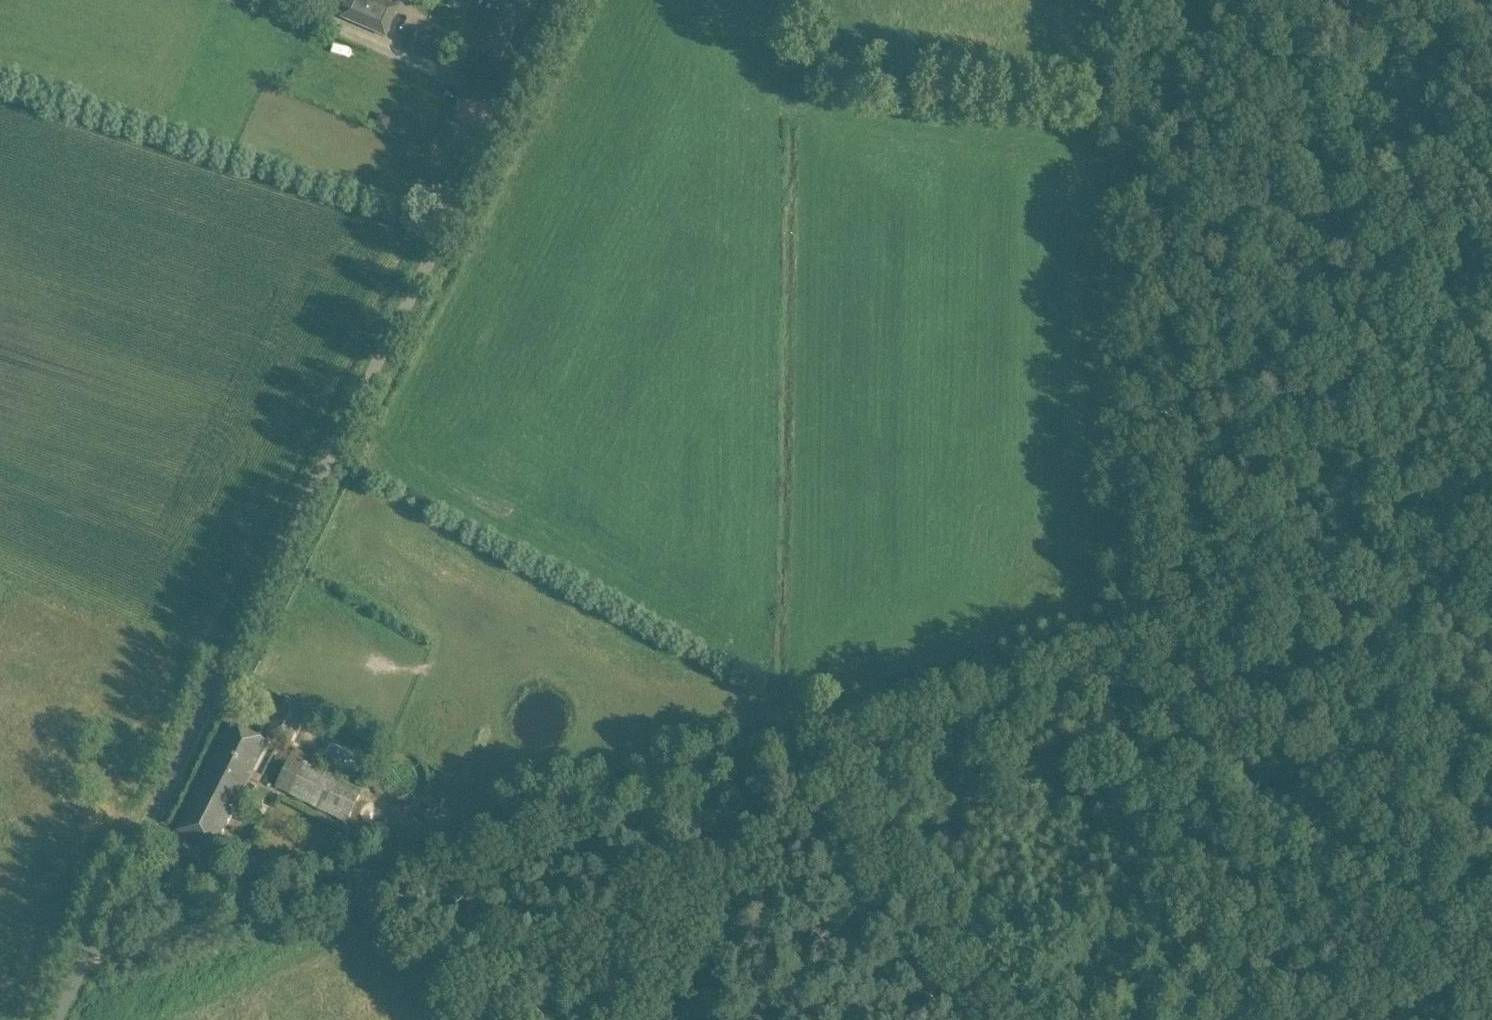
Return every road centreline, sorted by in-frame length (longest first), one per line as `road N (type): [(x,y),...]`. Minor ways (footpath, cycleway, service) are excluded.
road 1 (unclassified): [(51,1019),(441,235),(571,0)]
road 2 (track): [(804,731),(1491,501)]

